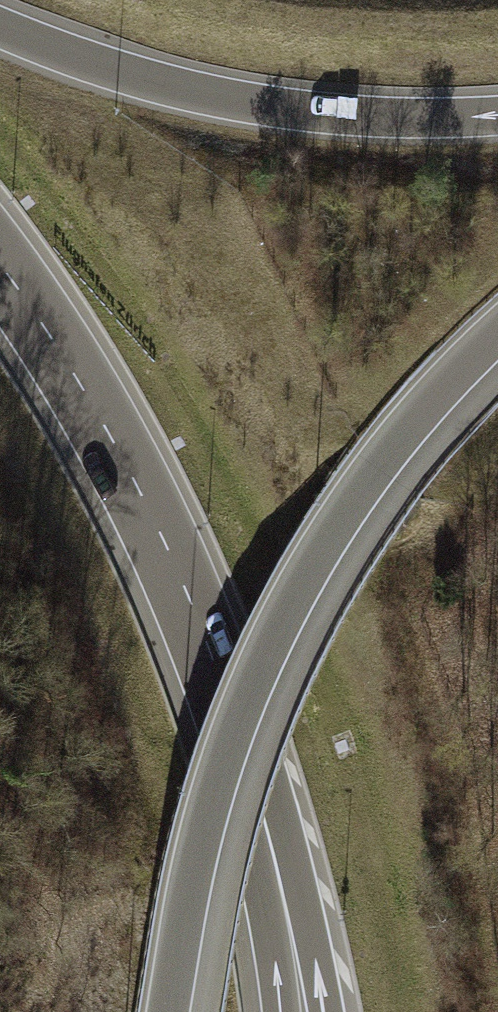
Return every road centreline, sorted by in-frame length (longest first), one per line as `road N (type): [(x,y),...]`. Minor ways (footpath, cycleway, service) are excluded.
road 1 (secondary): [(168,1011),(194,862),(266,654),(359,491),(497,331)]
road 2 (secondary): [(497,115),(324,113),(222,98),(127,76),(0,28)]
road 3 (motorway): [(328,1011),(272,798),(184,591)]
road 4 (secondary): [(282,1011),(256,858),(184,591)]
road 5 (secondary): [(184,591),(118,450),(0,265)]

